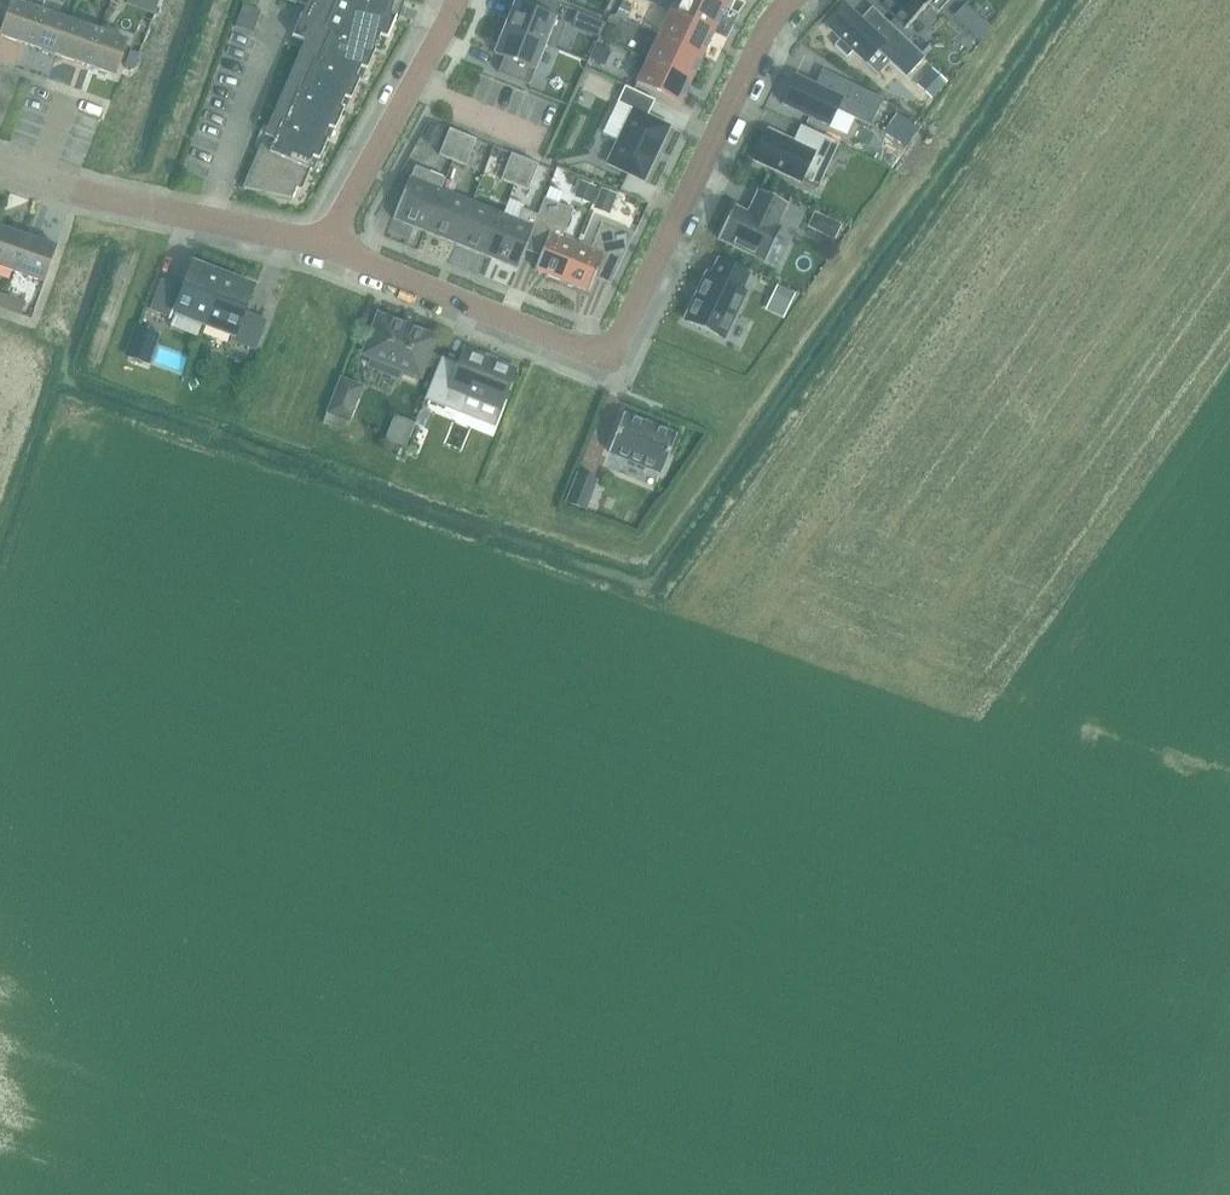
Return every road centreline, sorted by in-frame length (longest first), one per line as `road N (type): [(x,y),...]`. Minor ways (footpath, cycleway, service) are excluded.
road 1 (residential): [(610,361),(998,524),(1016,524),(1174,307),(1165,207),(1229,113)]
road 2 (residential): [(610,361),(753,56),(789,0)]
road 3 (residential): [(0,163),(76,190),(325,244)]
road 4 (residential): [(325,244),(610,361)]
road 5 (residential): [(325,244),(456,0)]

